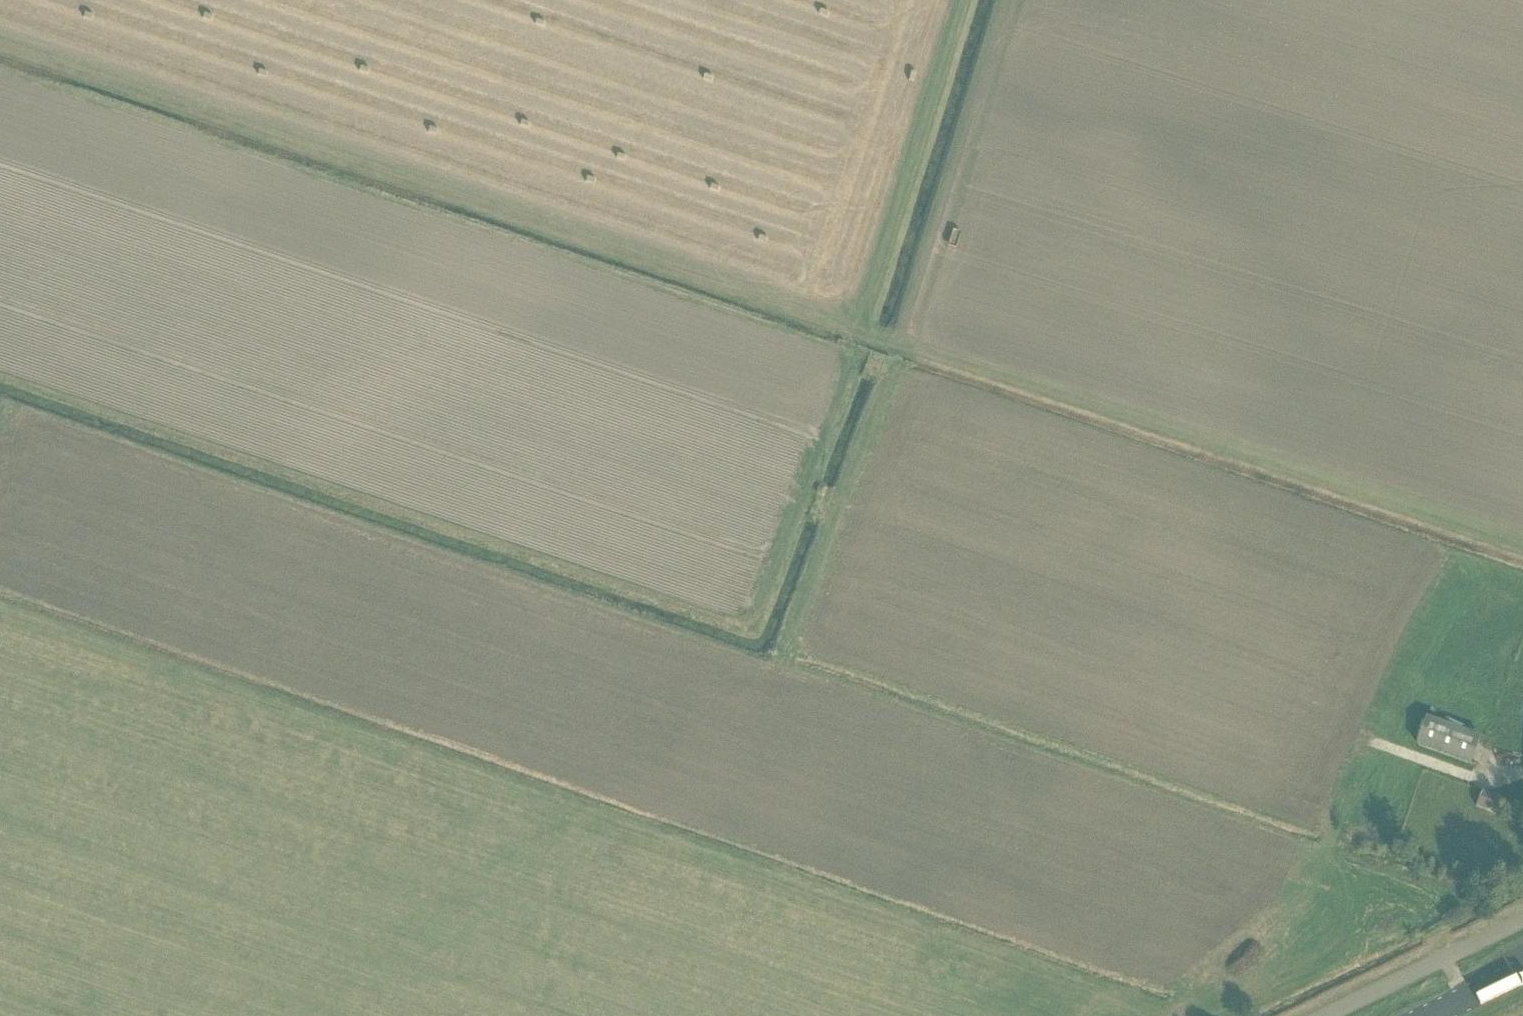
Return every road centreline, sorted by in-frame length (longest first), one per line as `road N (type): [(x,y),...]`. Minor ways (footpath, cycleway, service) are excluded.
road 1 (unclassified): [(1324,1015),(1522,919)]

